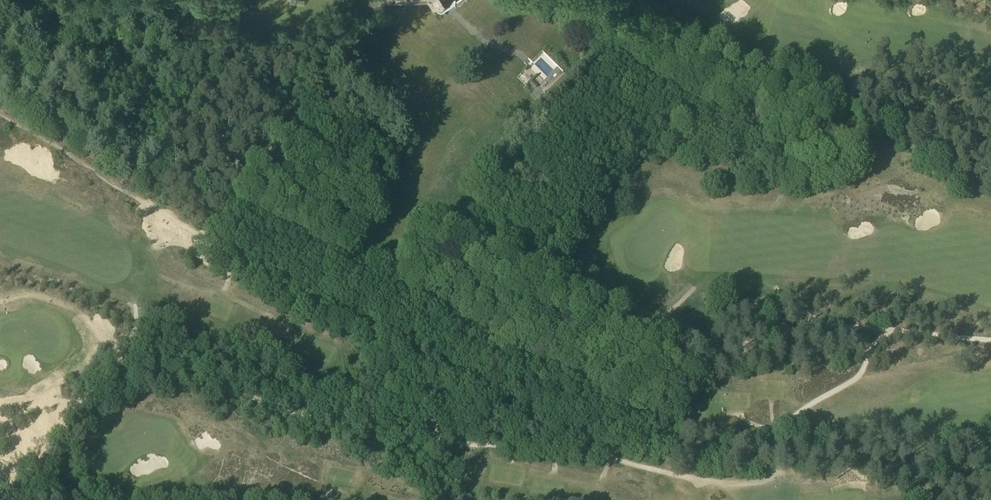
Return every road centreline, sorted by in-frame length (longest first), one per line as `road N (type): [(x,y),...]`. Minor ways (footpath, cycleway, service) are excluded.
road 1 (track): [(481,451),(507,398),(401,339),(435,295),(482,278),(646,369),(828,324),(859,341),(865,360),(858,381)]
road 2 (track): [(440,447),(429,424),(407,415),(319,418),(262,404),(218,381),(157,379),(118,360),(15,499)]
road 3 (track): [(0,111),(401,339)]
road 4 (track): [(342,499),(208,482),(104,499)]
road 5 (track): [(990,342),(828,324),(779,290)]

